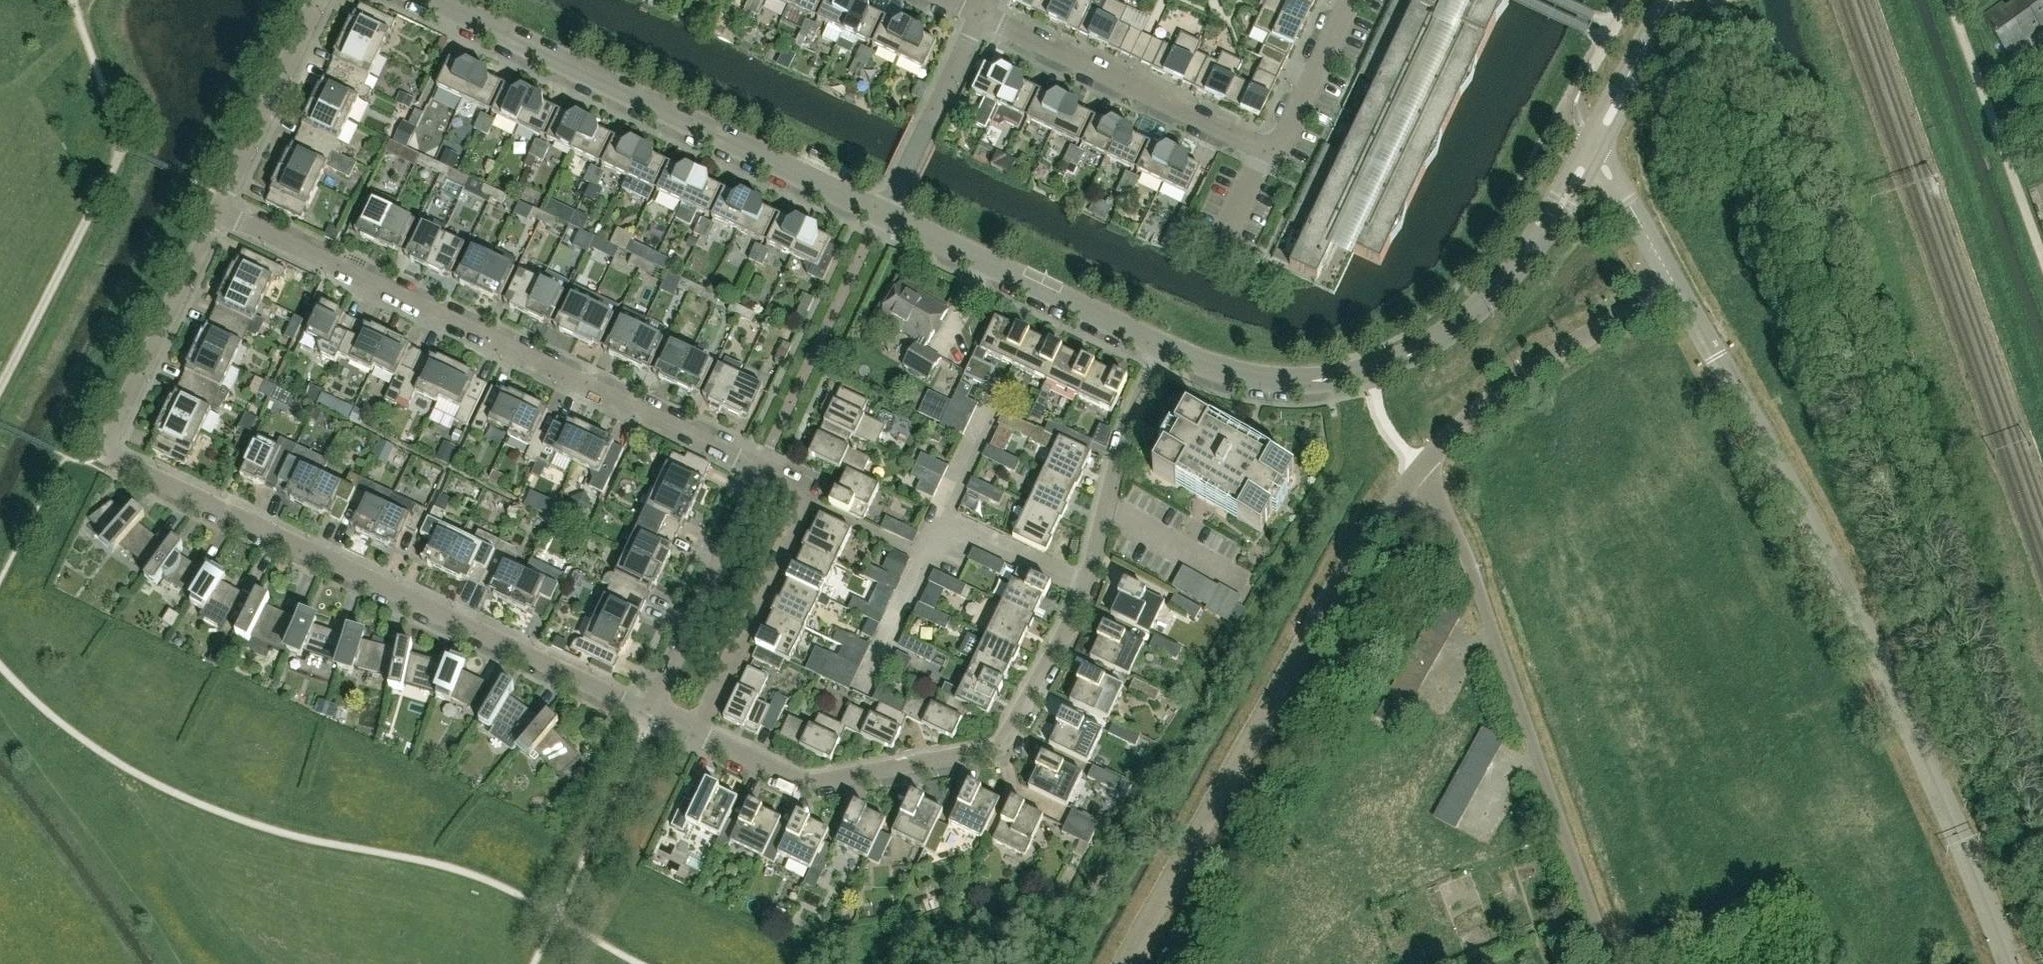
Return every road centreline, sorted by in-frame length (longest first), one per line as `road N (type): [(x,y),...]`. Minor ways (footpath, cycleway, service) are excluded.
road 1 (unclassified): [(2010,963),(1870,643),(1673,283)]
road 2 (residential): [(706,742),(804,783),(994,749),(1010,736),(1081,587),(1158,347)]
road 3 (residential): [(756,482),(761,472),(222,213)]
road 4 (residential): [(115,458),(652,716)]
road 5 (unclassified): [(1127,963),(1374,526),(1424,468)]
road 6 (tertiary): [(1592,147),(1561,206),(1499,289),(1439,339),(1372,373),(1289,383),(1216,372),(1158,347)]
road 7 (unclassified): [(1616,963),(1459,541),(1424,468)]
road 8 (tertiary): [(881,220),(427,0)]
road 9 (residential): [(1269,153),(979,19)]
road 10 (residential): [(706,742),(811,509),(756,482)]
road 11 (unclassified): [(1424,468),(1499,390),(1673,283)]
road 12 (tertiary): [(1158,347),(881,220)]
road 13 (residential): [(115,458),(112,438),(222,213)]
road 14 (residential): [(652,716),(756,482)]
road 15 (residential): [(222,213),(320,0)]
road 16 (residential): [(881,220),(979,19)]
road 17 (residential): [(1269,153),(1346,0)]
road 18 (tertiary): [(1592,147),(1672,0)]
road 19 (unclassified): [(1673,283),(1592,147)]

